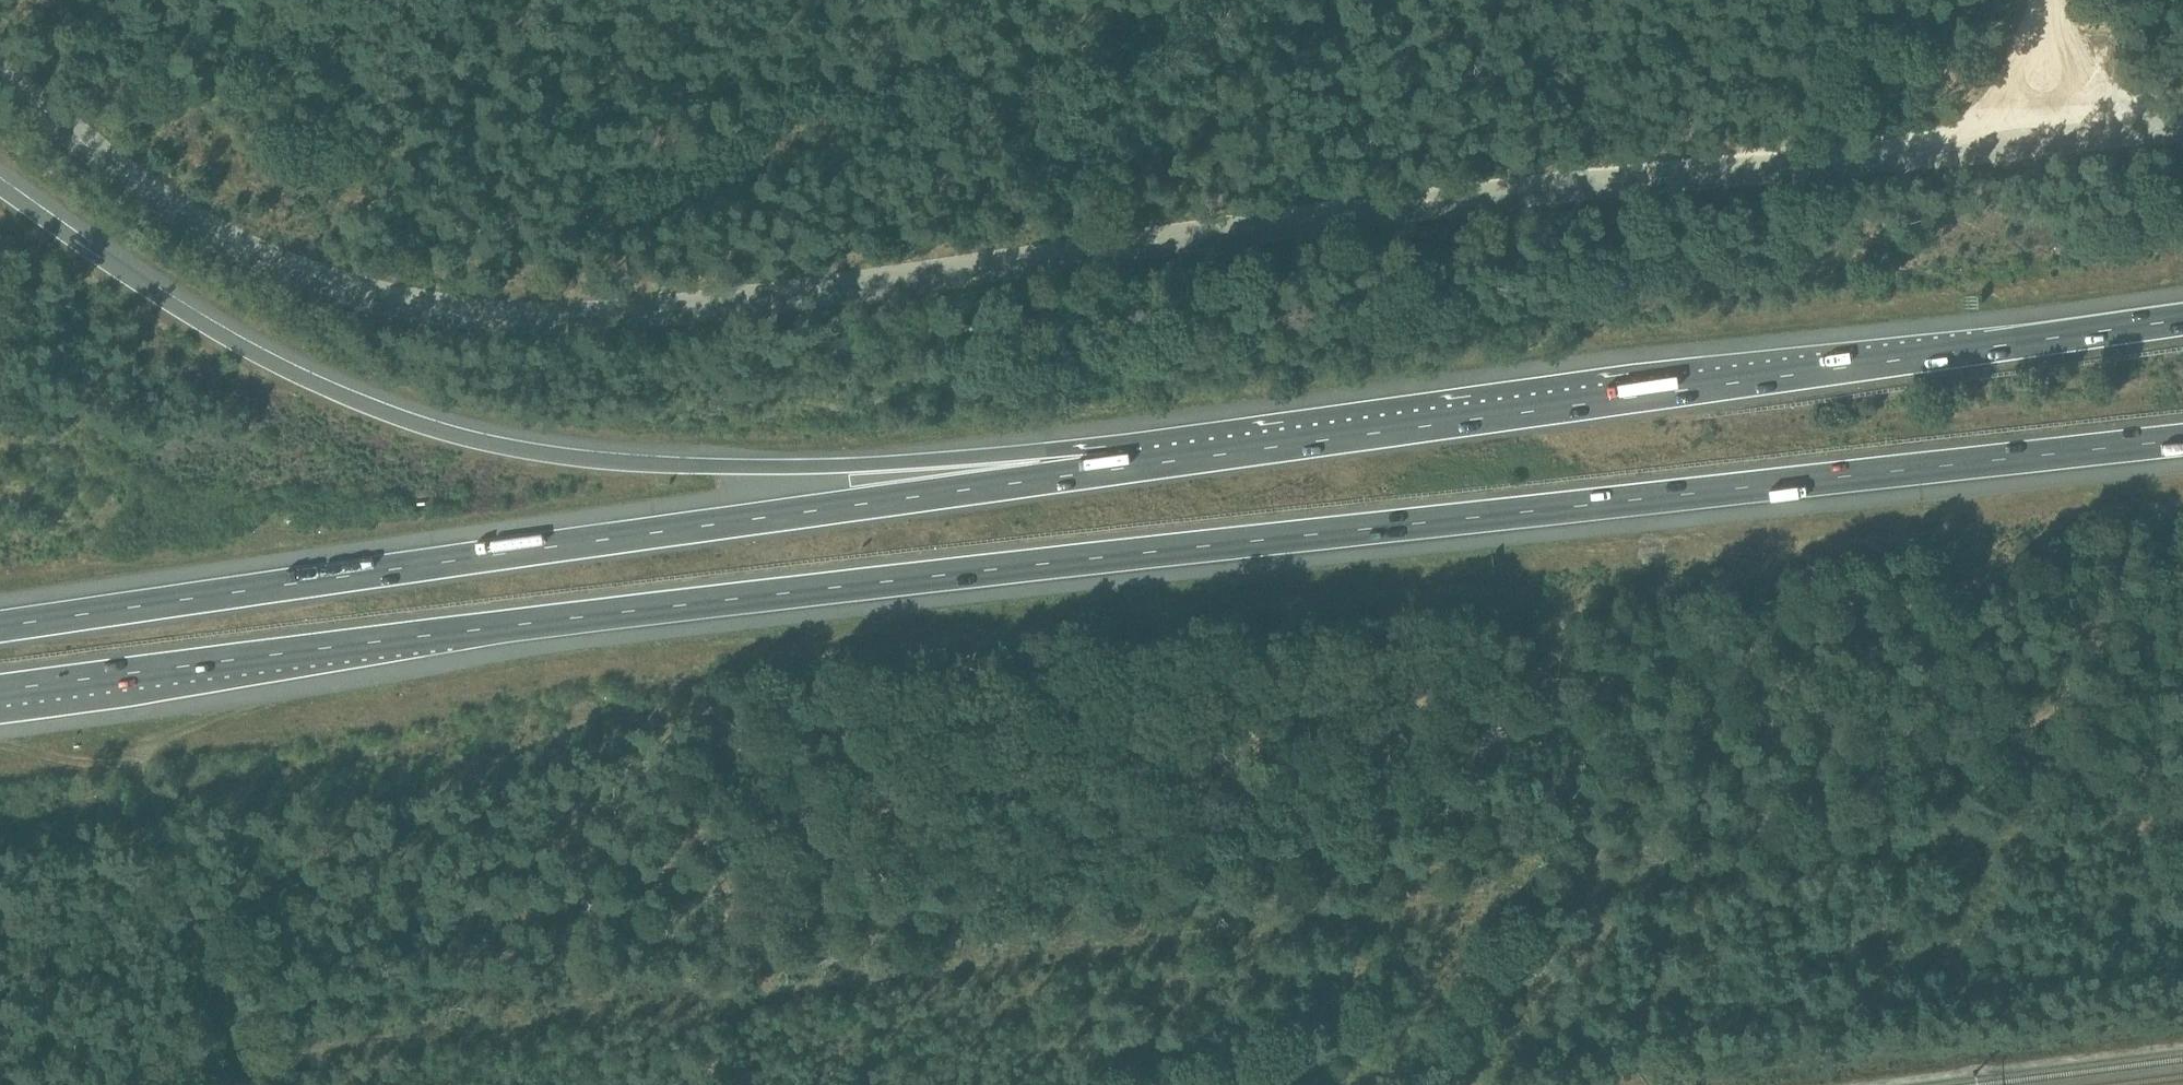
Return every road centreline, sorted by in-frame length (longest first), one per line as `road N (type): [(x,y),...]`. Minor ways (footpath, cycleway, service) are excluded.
road 1 (motorway): [(0,692),(450,633),(2182,441)]
road 2 (motorway): [(1112,469),(682,465),(536,453),(437,431),(235,343),(0,189)]
road 3 (motorway): [(1112,469),(0,629)]
road 4 (motorway): [(2182,318),(1112,469)]
road 5 (track): [(2039,143),(2050,0)]

